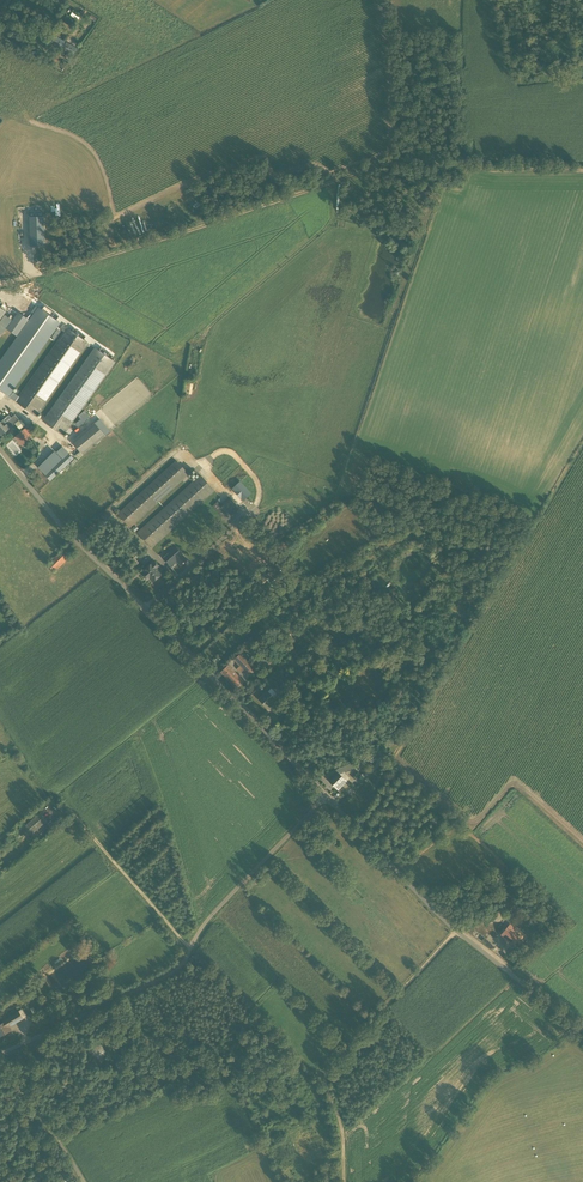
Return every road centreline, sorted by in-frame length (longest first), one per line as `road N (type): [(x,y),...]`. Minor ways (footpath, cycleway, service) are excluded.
road 1 (track): [(37,276),(388,163),(582,168)]
road 2 (unclassified): [(25,481),(324,796)]
road 3 (unclassified): [(0,1056),(180,969),(205,924),(324,796)]
road 4 (unclassified): [(324,796),(456,930),(582,1029)]
road 5 (track): [(345,1181),(343,1136),(323,1080),(456,930)]
road 6 (track): [(458,534),(416,527),(237,703)]
road 7 (track): [(60,804),(189,949)]
road 8 (track): [(323,1080),(189,949)]
road 9 (unclassified): [(0,1060),(85,1181)]

